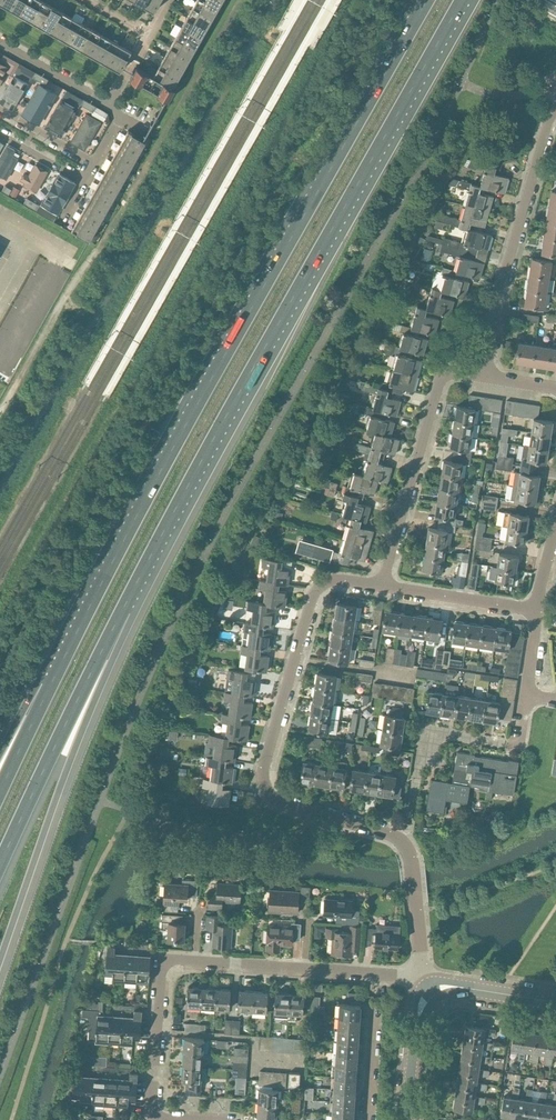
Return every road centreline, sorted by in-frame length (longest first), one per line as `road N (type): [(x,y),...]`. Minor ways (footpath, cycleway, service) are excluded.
road 1 (trunk): [(421,0),(52,681)]
road 2 (trunk): [(124,606),(463,0)]
road 3 (residential): [(426,985),(411,856),(400,838),(279,802),(264,780),(316,588),(329,580),(381,587)]
road 4 (track): [(0,414),(241,0)]
road 5 (residential): [(160,1119),(151,1110),(163,961),(390,973),(426,985)]
road 6 (trunk): [(0,965),(124,606)]
road 7 (trunk): [(0,867),(124,606)]
road 8 (residential): [(486,376),(532,173),(555,113)]
road 9 (residential): [(381,587),(441,378),(456,371),(486,376)]
road 10 (residential): [(381,587),(536,613)]
road 11 (tertiary): [(405,1119),(426,985)]
road 12 (tertiary): [(555,1002),(426,985)]
road 13 (residential): [(0,44),(106,106)]
road 14 (trunk): [(52,681),(0,791)]

